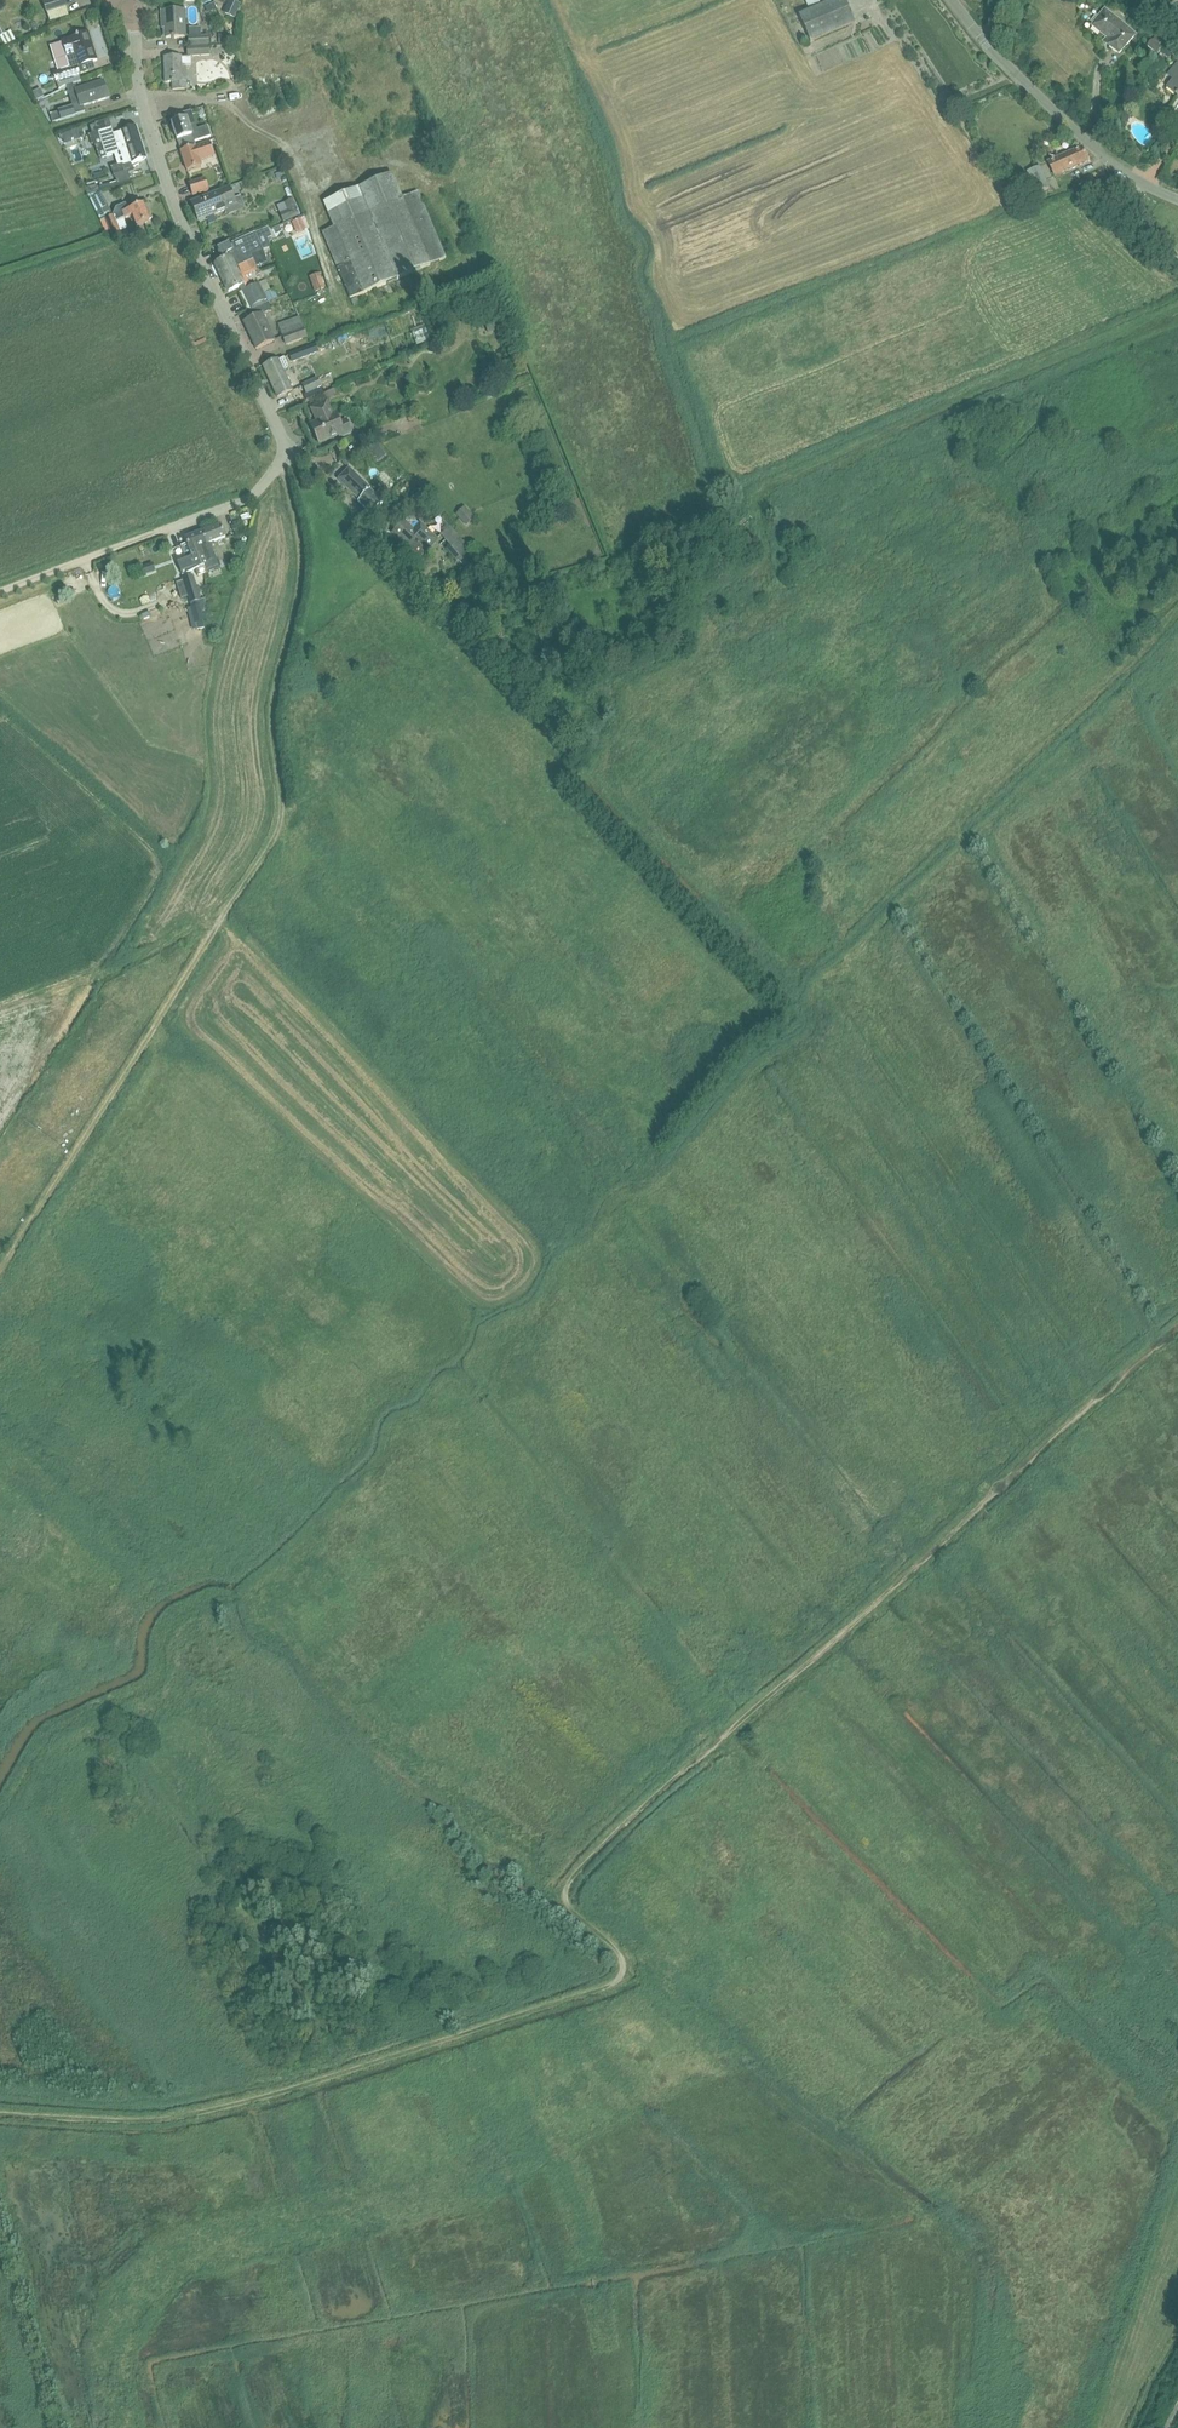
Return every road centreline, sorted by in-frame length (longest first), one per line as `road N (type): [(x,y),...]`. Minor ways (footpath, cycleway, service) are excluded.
road 1 (track): [(0,2116),(156,2118),(224,2107),(610,1985),(622,1973),(621,1955),(567,1906),(578,1872),(1177,1329)]
road 2 (track): [(279,469),(296,542),(299,601),(272,710),(281,827),(0,1270)]
road 3 (track): [(749,520),(758,490),(1177,305)]
road 4 (unclassified): [(284,454),(181,229),(139,93),(129,21)]
road 5 (unclassified): [(1177,200),(1127,177),(1000,63),(950,0)]
road 6 (unclassified): [(453,602),(424,600),(370,546),(358,512),(316,468),(284,454)]
road 7 (unclassified): [(165,533),(0,596)]
road 8 (unclassified): [(165,533),(250,500),(284,454)]

